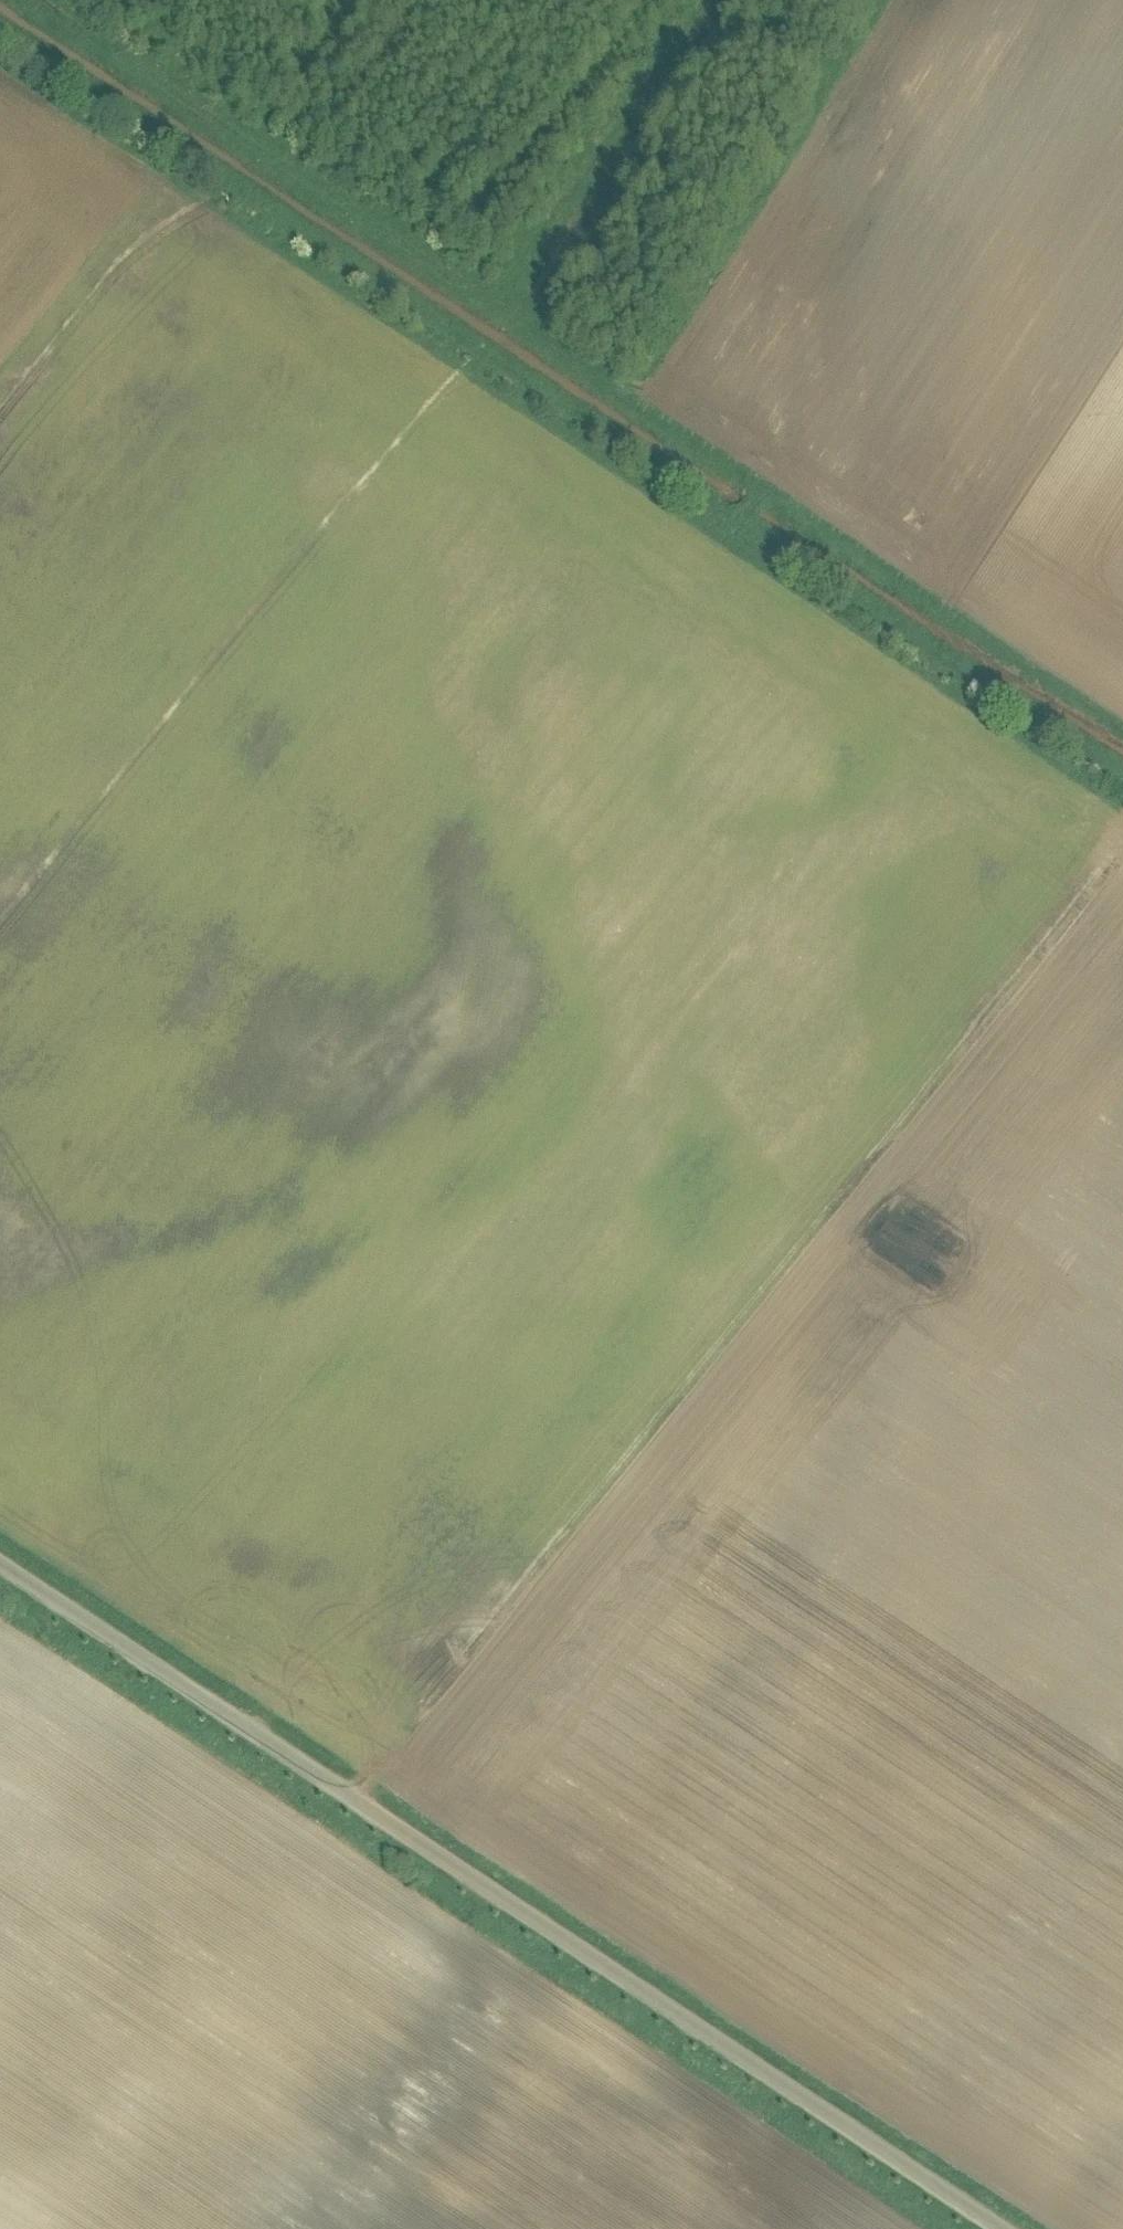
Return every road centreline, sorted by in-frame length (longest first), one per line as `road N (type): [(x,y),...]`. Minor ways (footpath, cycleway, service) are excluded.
road 1 (unclassified): [(0,1565),(998,2228)]

